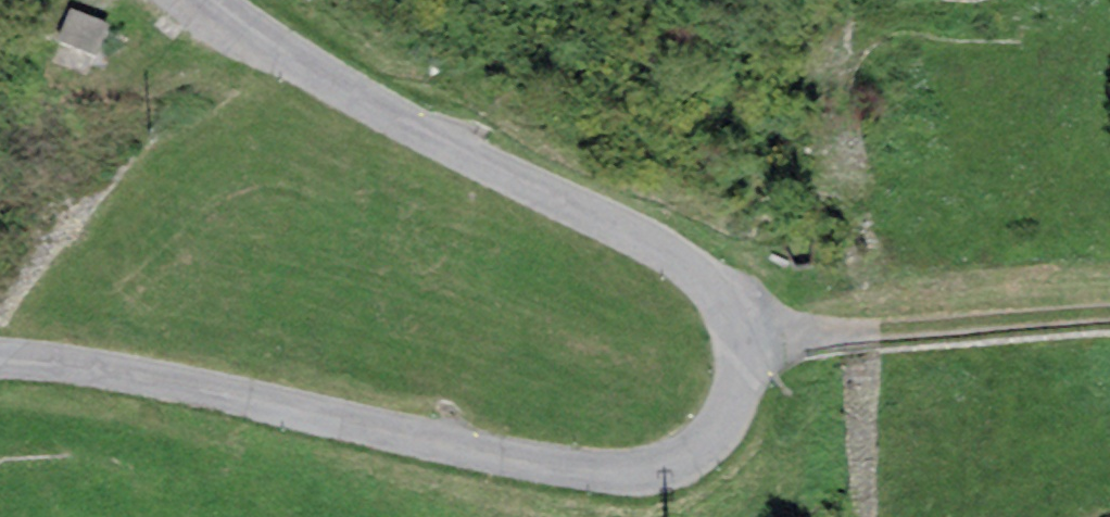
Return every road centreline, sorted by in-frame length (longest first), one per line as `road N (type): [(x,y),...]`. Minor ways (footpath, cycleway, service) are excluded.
road 1 (unclassified): [(0,371),(80,372),(605,481),(702,458),(746,383),(741,324),(675,258),(233,26),(205,0)]
road 2 (track): [(741,324),(873,339),(1109,323)]

